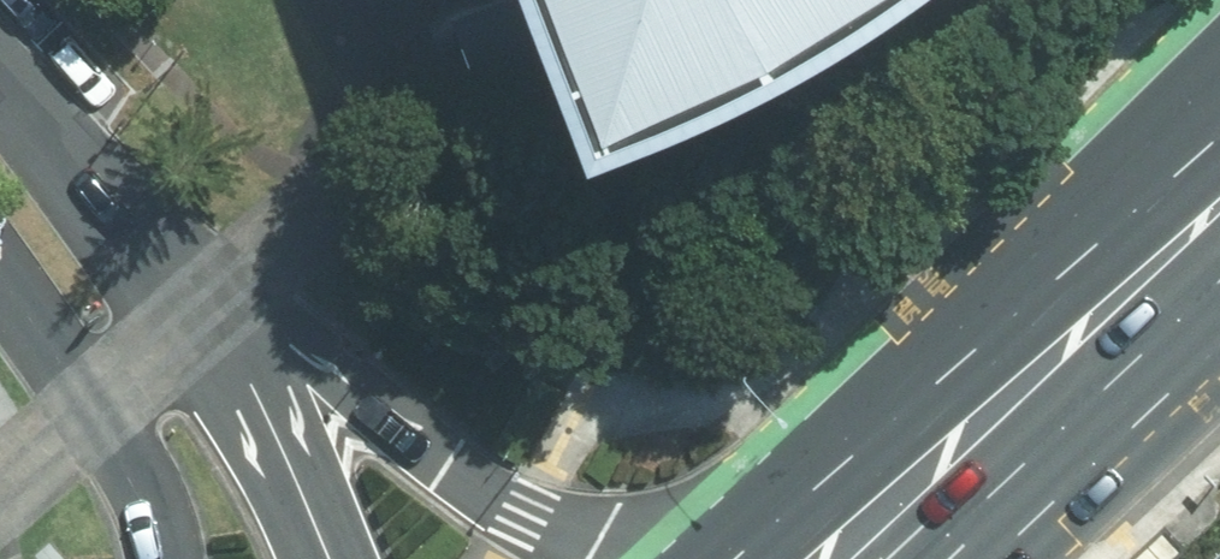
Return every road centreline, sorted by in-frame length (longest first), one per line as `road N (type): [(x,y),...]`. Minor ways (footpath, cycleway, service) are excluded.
road 1 (secondary): [(206,305),(465,488),(602,533),(669,538),(826,521)]
road 2 (secondary): [(1219,153),(826,521)]
road 3 (unclassified): [(162,558),(145,478),(108,400),(0,278)]
road 4 (unclassified): [(0,77),(206,305)]
road 5 (unclassified): [(206,305),(326,558)]

